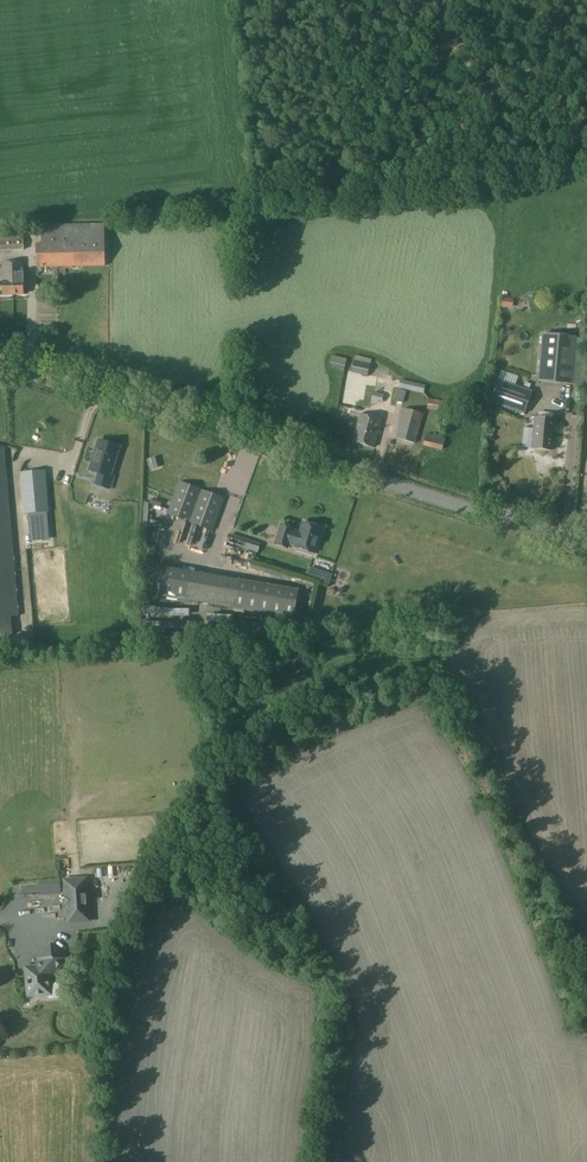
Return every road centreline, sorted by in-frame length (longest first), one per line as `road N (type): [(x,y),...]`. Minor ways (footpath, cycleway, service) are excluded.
road 1 (tertiary): [(586,545),(0,359)]

